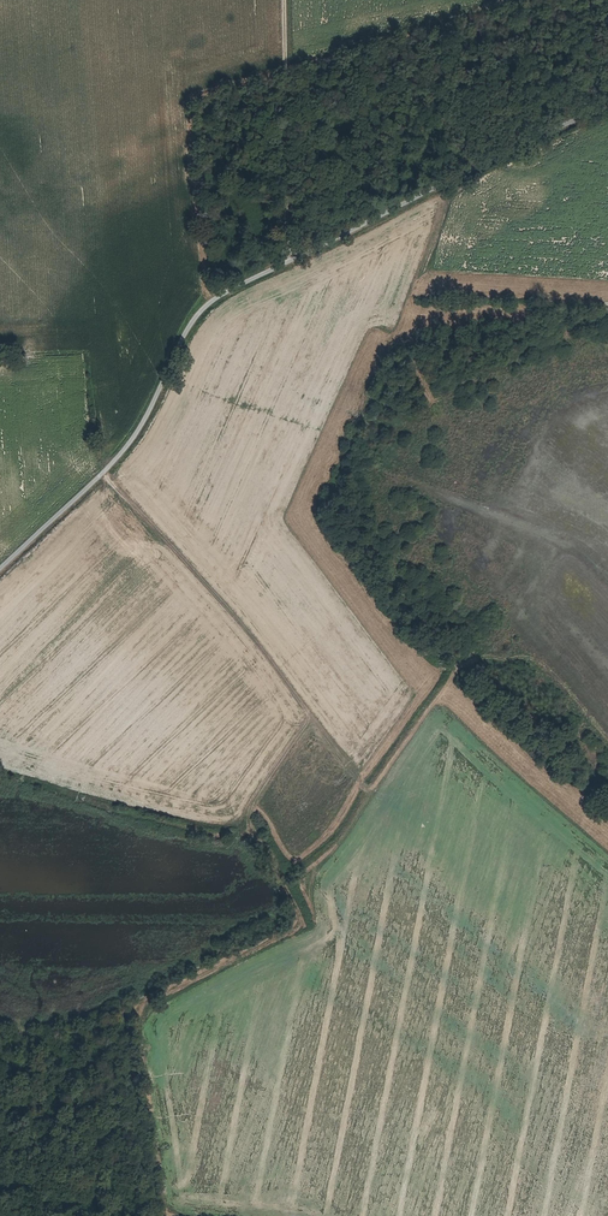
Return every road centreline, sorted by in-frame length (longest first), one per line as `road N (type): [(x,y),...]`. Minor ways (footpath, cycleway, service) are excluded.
road 1 (unclassified): [(607,106),(234,283),(200,310),(123,450),(0,566)]
road 2 (track): [(100,471),(220,602),(306,714),(248,807),(254,840)]
road 3 (track): [(335,234),(291,74),(284,0)]

